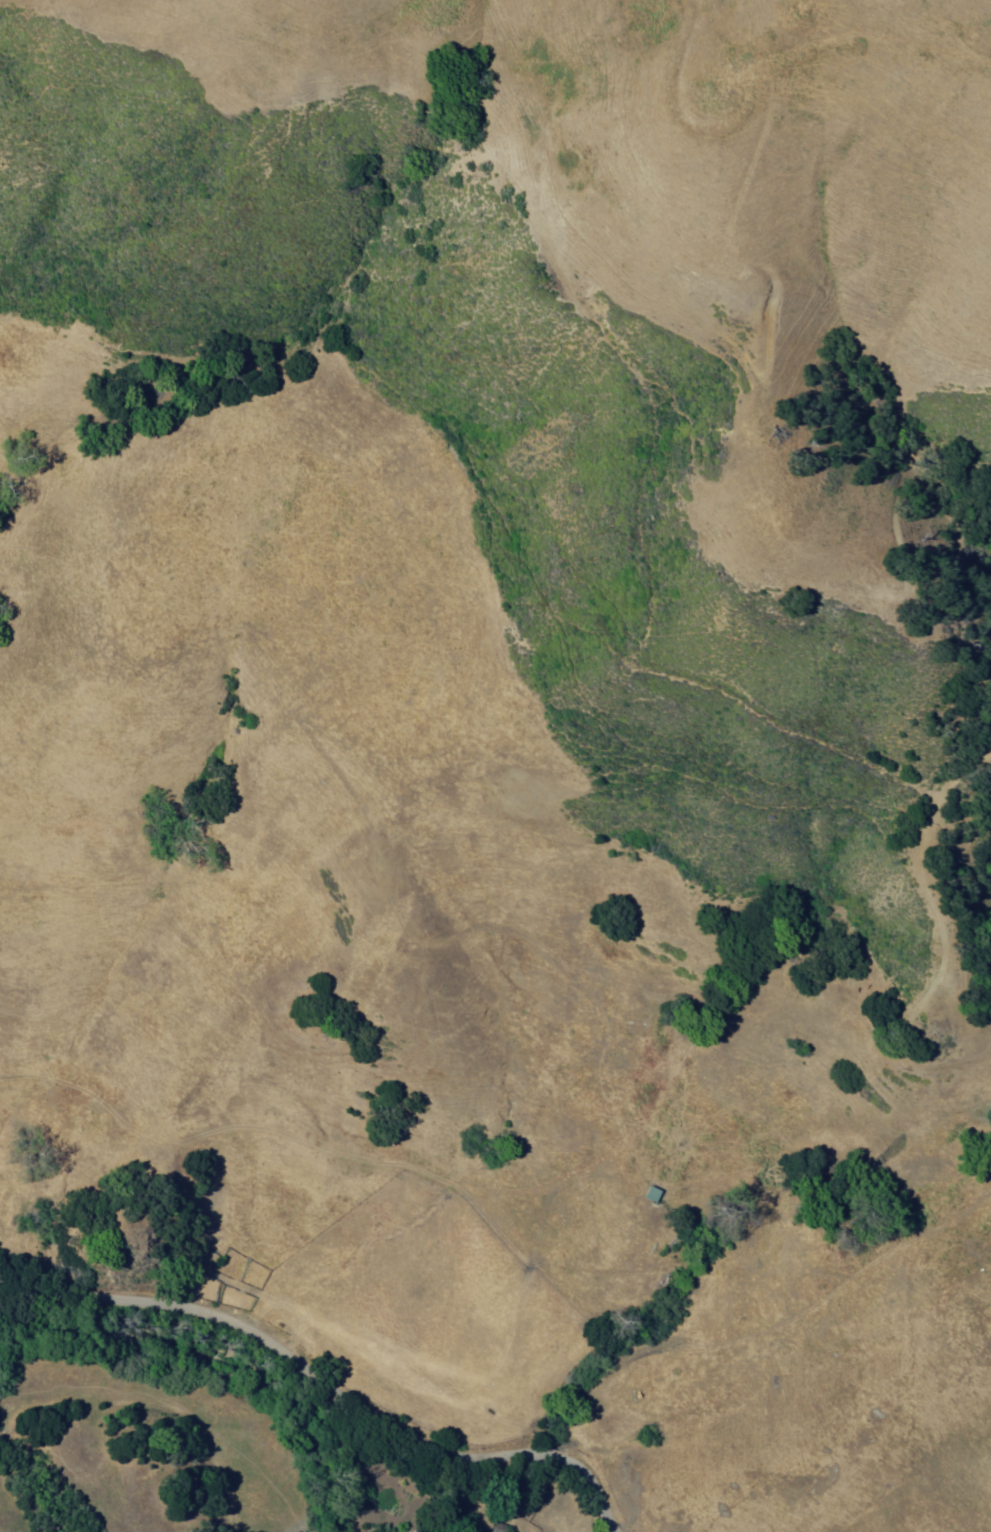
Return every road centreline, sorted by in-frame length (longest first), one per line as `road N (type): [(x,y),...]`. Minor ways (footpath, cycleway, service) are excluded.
road 1 (track): [(990,63),(868,32),(759,58),(748,73),(771,119),(729,230),(732,251),(769,269),(779,287),(759,448),(783,529),(807,555),(882,597),(898,596),(910,584),(898,537),(902,504),(925,486),(952,491),(990,552)]
road 2 (tertiary): [(0,1280),(44,1293),(169,1304),(239,1324),(308,1377),(450,1457),(553,1455),(574,1468),(614,1531)]
road 3 (track): [(990,1197),(872,1264),(822,1305),(726,1349),(657,1351),(614,1369),(589,1394),(584,1453),(574,1468)]
road 4 (track): [(990,746),(941,796),(915,853),(946,955),(941,978),(917,1008),(906,1054),(923,1068),(983,1054),(990,1044)]

